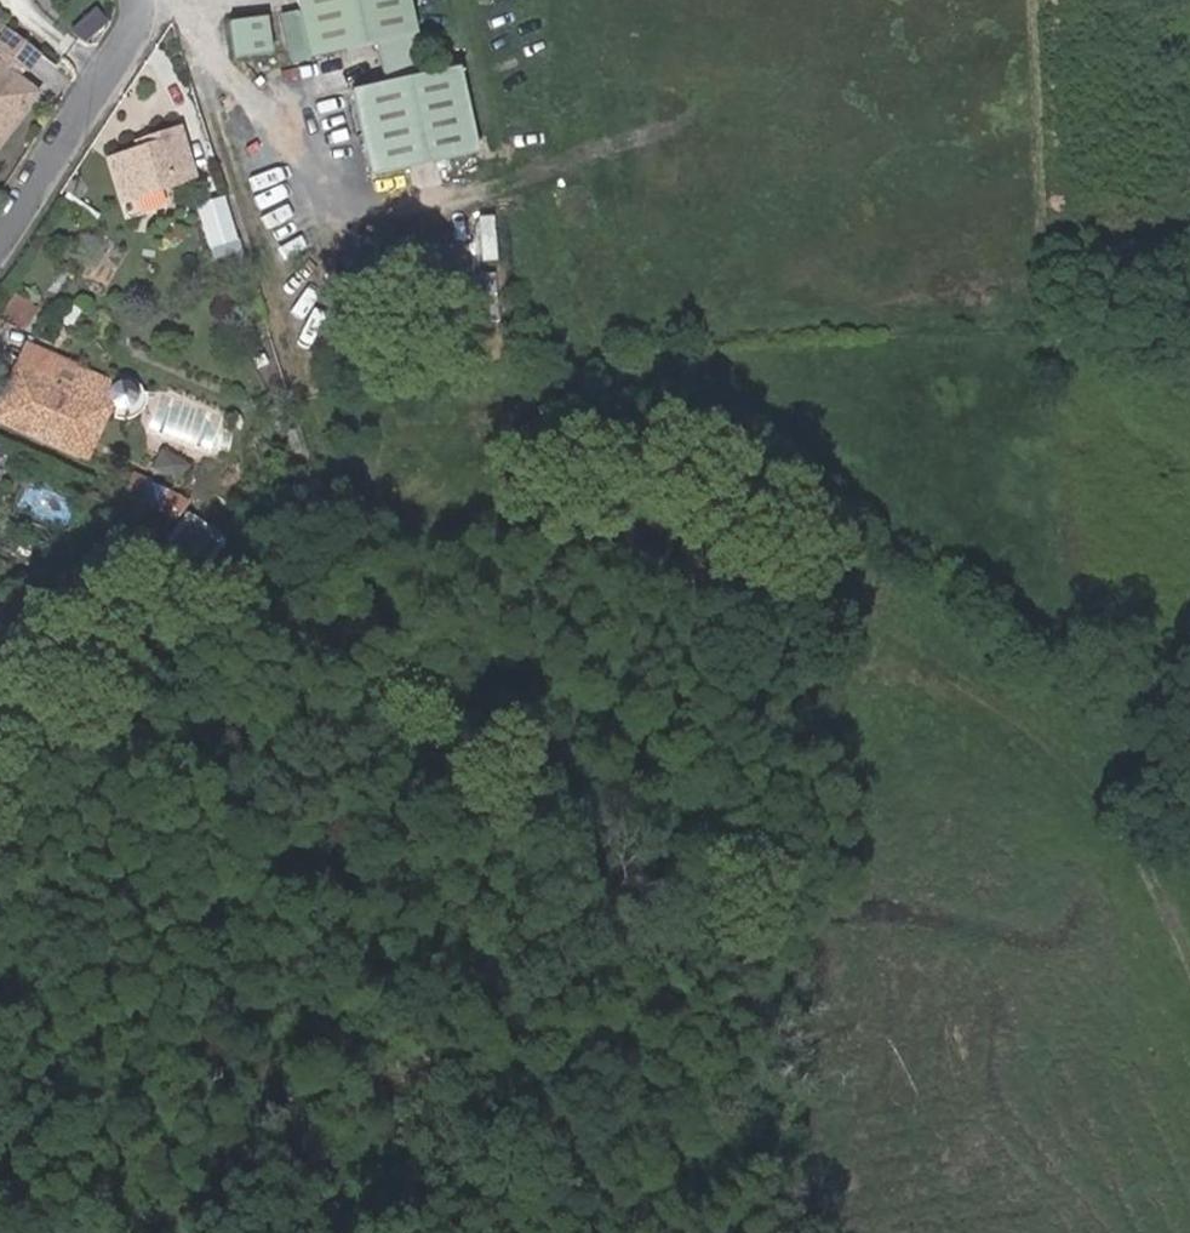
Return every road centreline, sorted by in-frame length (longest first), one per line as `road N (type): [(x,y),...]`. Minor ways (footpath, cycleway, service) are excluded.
road 1 (residential): [(0,238),(117,61),(132,0)]

